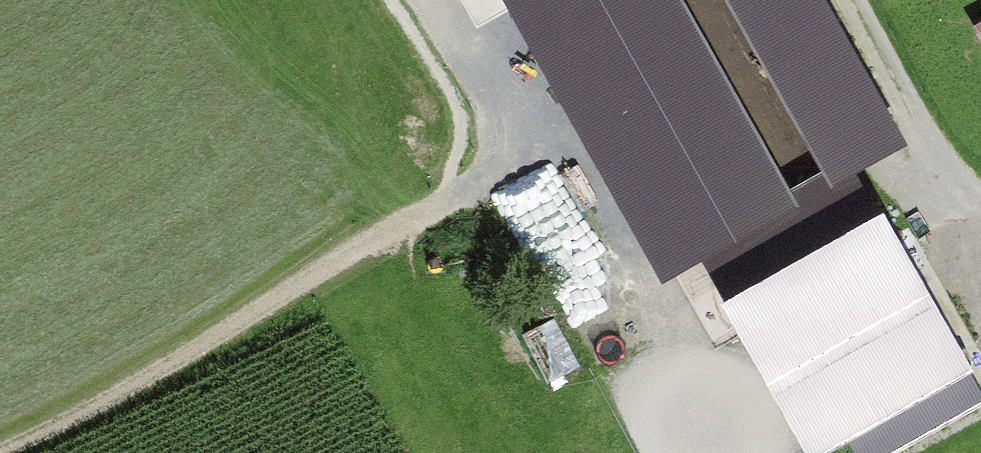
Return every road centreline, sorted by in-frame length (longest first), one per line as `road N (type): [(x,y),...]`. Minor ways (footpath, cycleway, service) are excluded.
road 1 (track): [(2,452),(96,408),(389,228),(446,203),(504,191),(582,213),(629,269),(728,452)]
road 2 (track): [(849,0),(976,239)]
road 3 (track): [(504,191),(516,131),(435,0)]

